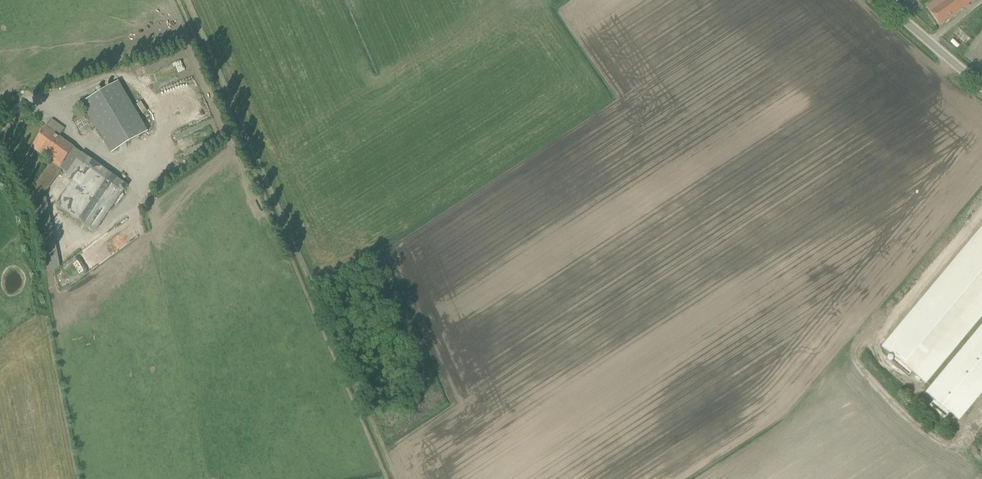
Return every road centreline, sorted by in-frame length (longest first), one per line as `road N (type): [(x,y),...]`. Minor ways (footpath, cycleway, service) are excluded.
road 1 (unclassified): [(981,85),(883,0)]

